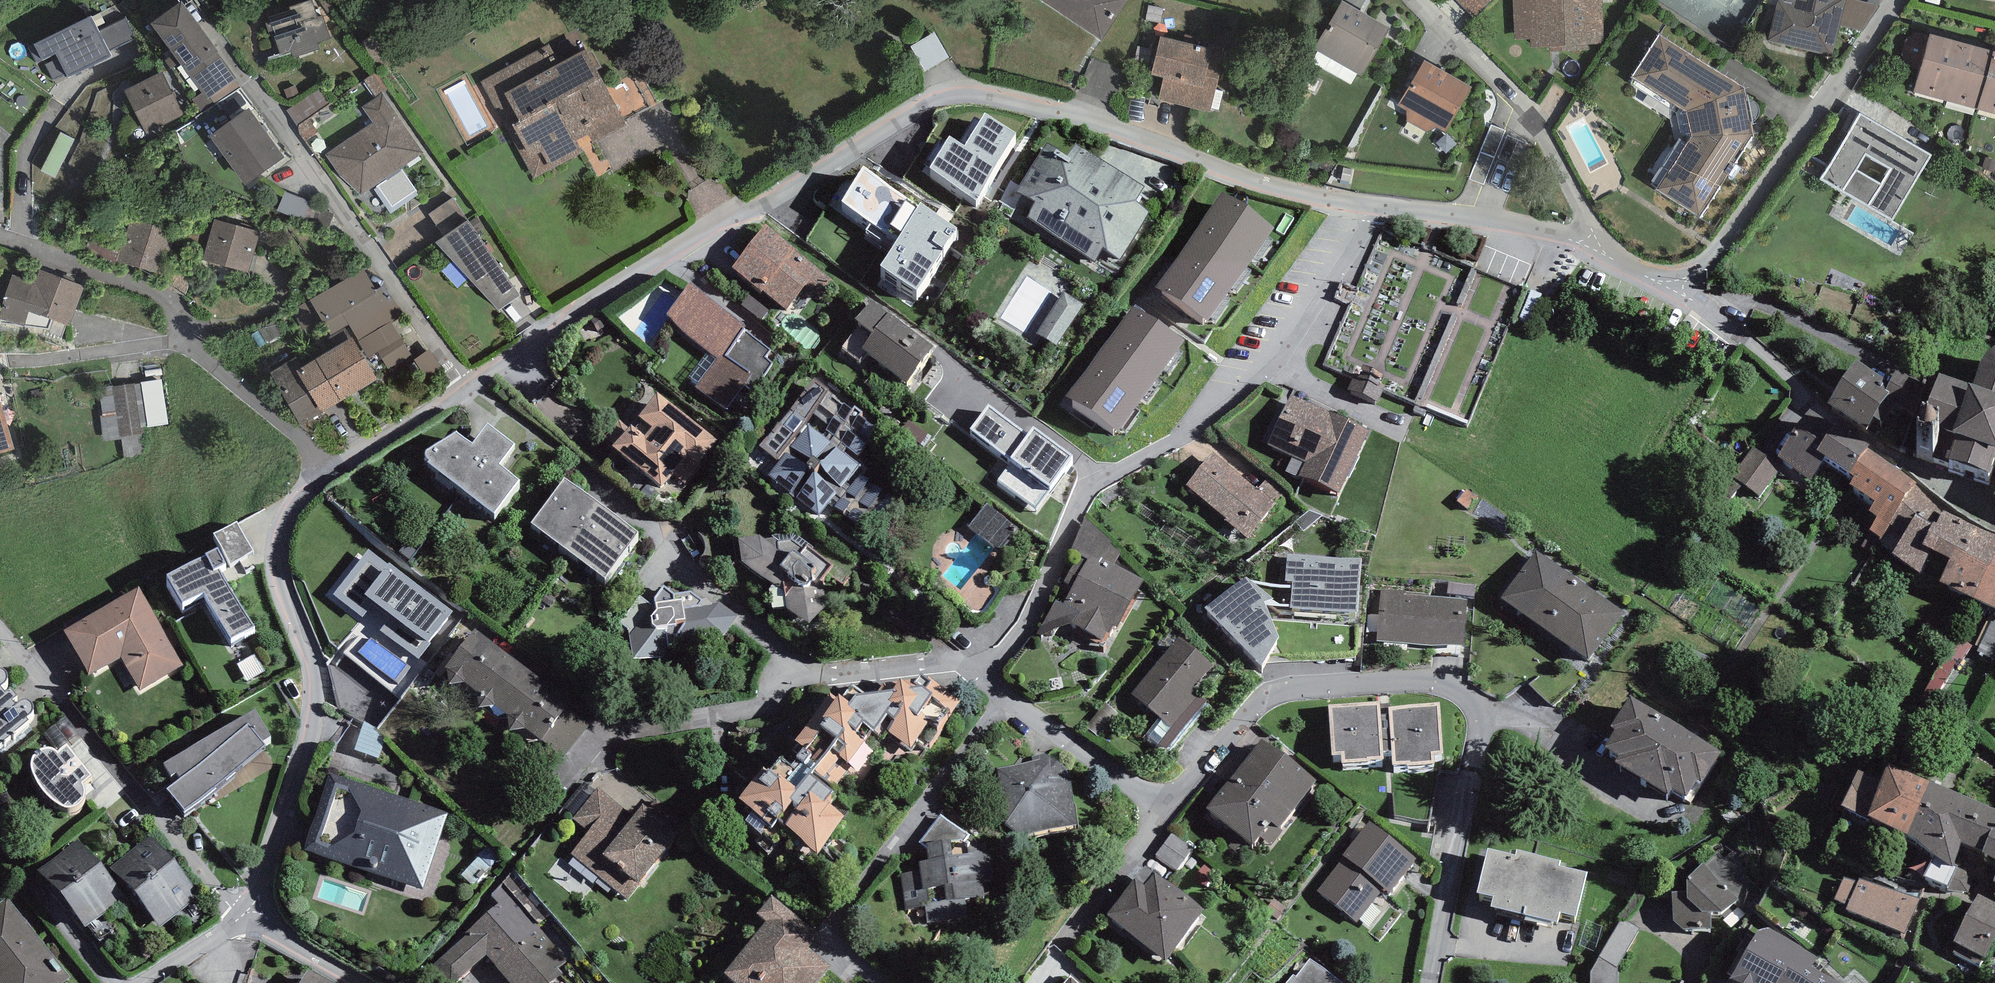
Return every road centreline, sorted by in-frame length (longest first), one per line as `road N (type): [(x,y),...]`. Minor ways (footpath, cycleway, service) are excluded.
road 1 (residential): [(1372,208),(1256,183),(1066,113),(950,94),(866,138),(470,388)]
road 2 (residential): [(986,671),(1003,694),(1166,808),(1242,718),(1285,690),(1422,680),(1459,692),(1485,710),(1431,982)]
road 3 (residential): [(1372,208),(1363,241),(1279,367),(1084,493),(1035,611),(986,671)]
road 4 (residential): [(328,477),(294,510),(284,535),(284,579),(318,671),(318,702),(243,920)]
road 5 (residential): [(470,388),(215,36)]
road 6 (residential): [(328,477),(295,432),(171,319),(0,239)]
road 7 (unclassified): [(1678,288),(1729,322),(1822,413),(1994,520)]
road 8 (residential): [(986,671),(814,679),(790,700),(619,740)]
road 9 (residential): [(243,920),(0,644)]
road 10 (residential): [(1678,288),(1893,0)]
road 11 (residential): [(1418,0),(1530,113),(1595,247)]
road 12 (residential): [(1372,208),(1527,226),(1595,247)]
road 13 (residential): [(470,388),(328,477)]
road 14 (residential): [(243,920),(348,982)]

